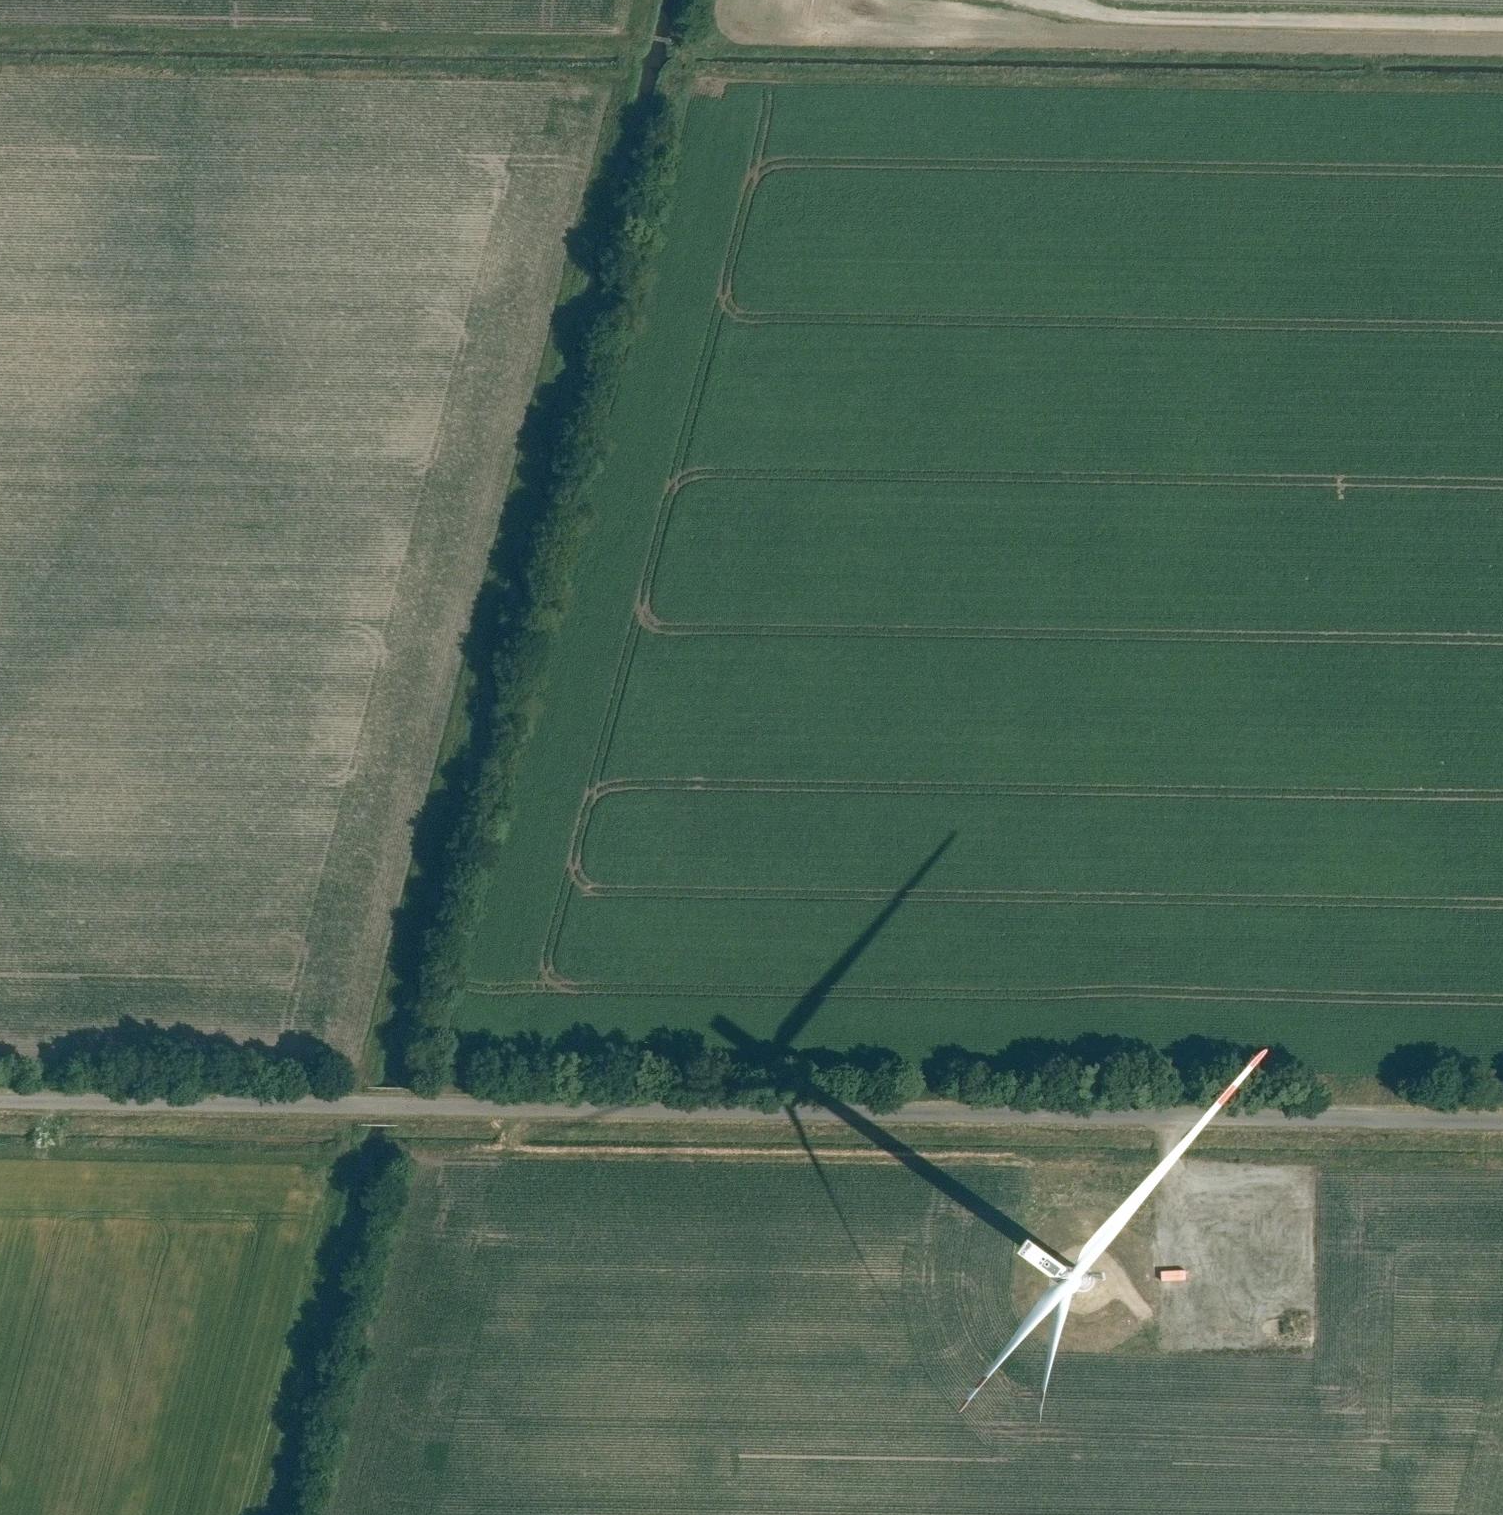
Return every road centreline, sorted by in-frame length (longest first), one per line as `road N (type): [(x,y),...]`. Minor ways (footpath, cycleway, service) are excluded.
road 1 (track): [(1502,1120),(0,1101)]
road 2 (track): [(1024,0),(1119,15),(1502,21)]
road 3 (track): [(1173,1116),(1173,1324)]

